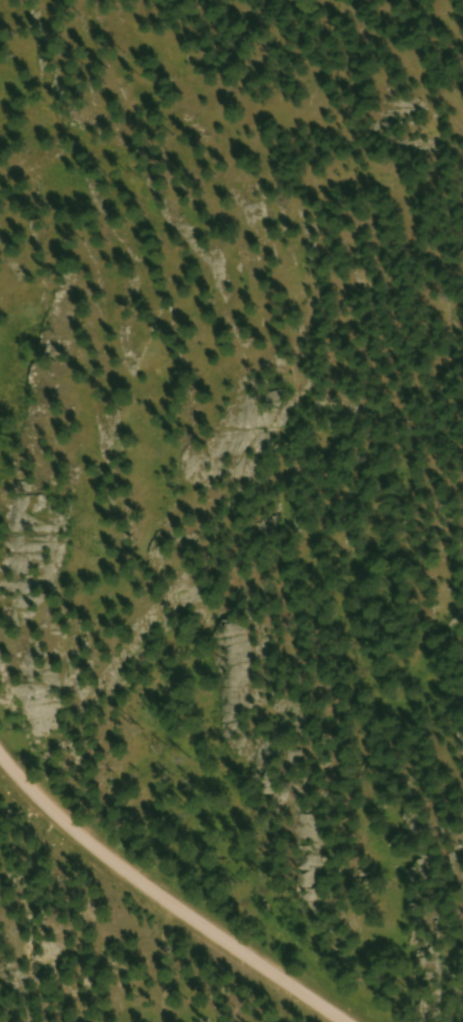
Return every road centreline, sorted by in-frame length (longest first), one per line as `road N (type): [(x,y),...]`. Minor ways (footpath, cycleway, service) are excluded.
road 1 (residential): [(343,1021),(95,852),(0,761)]

